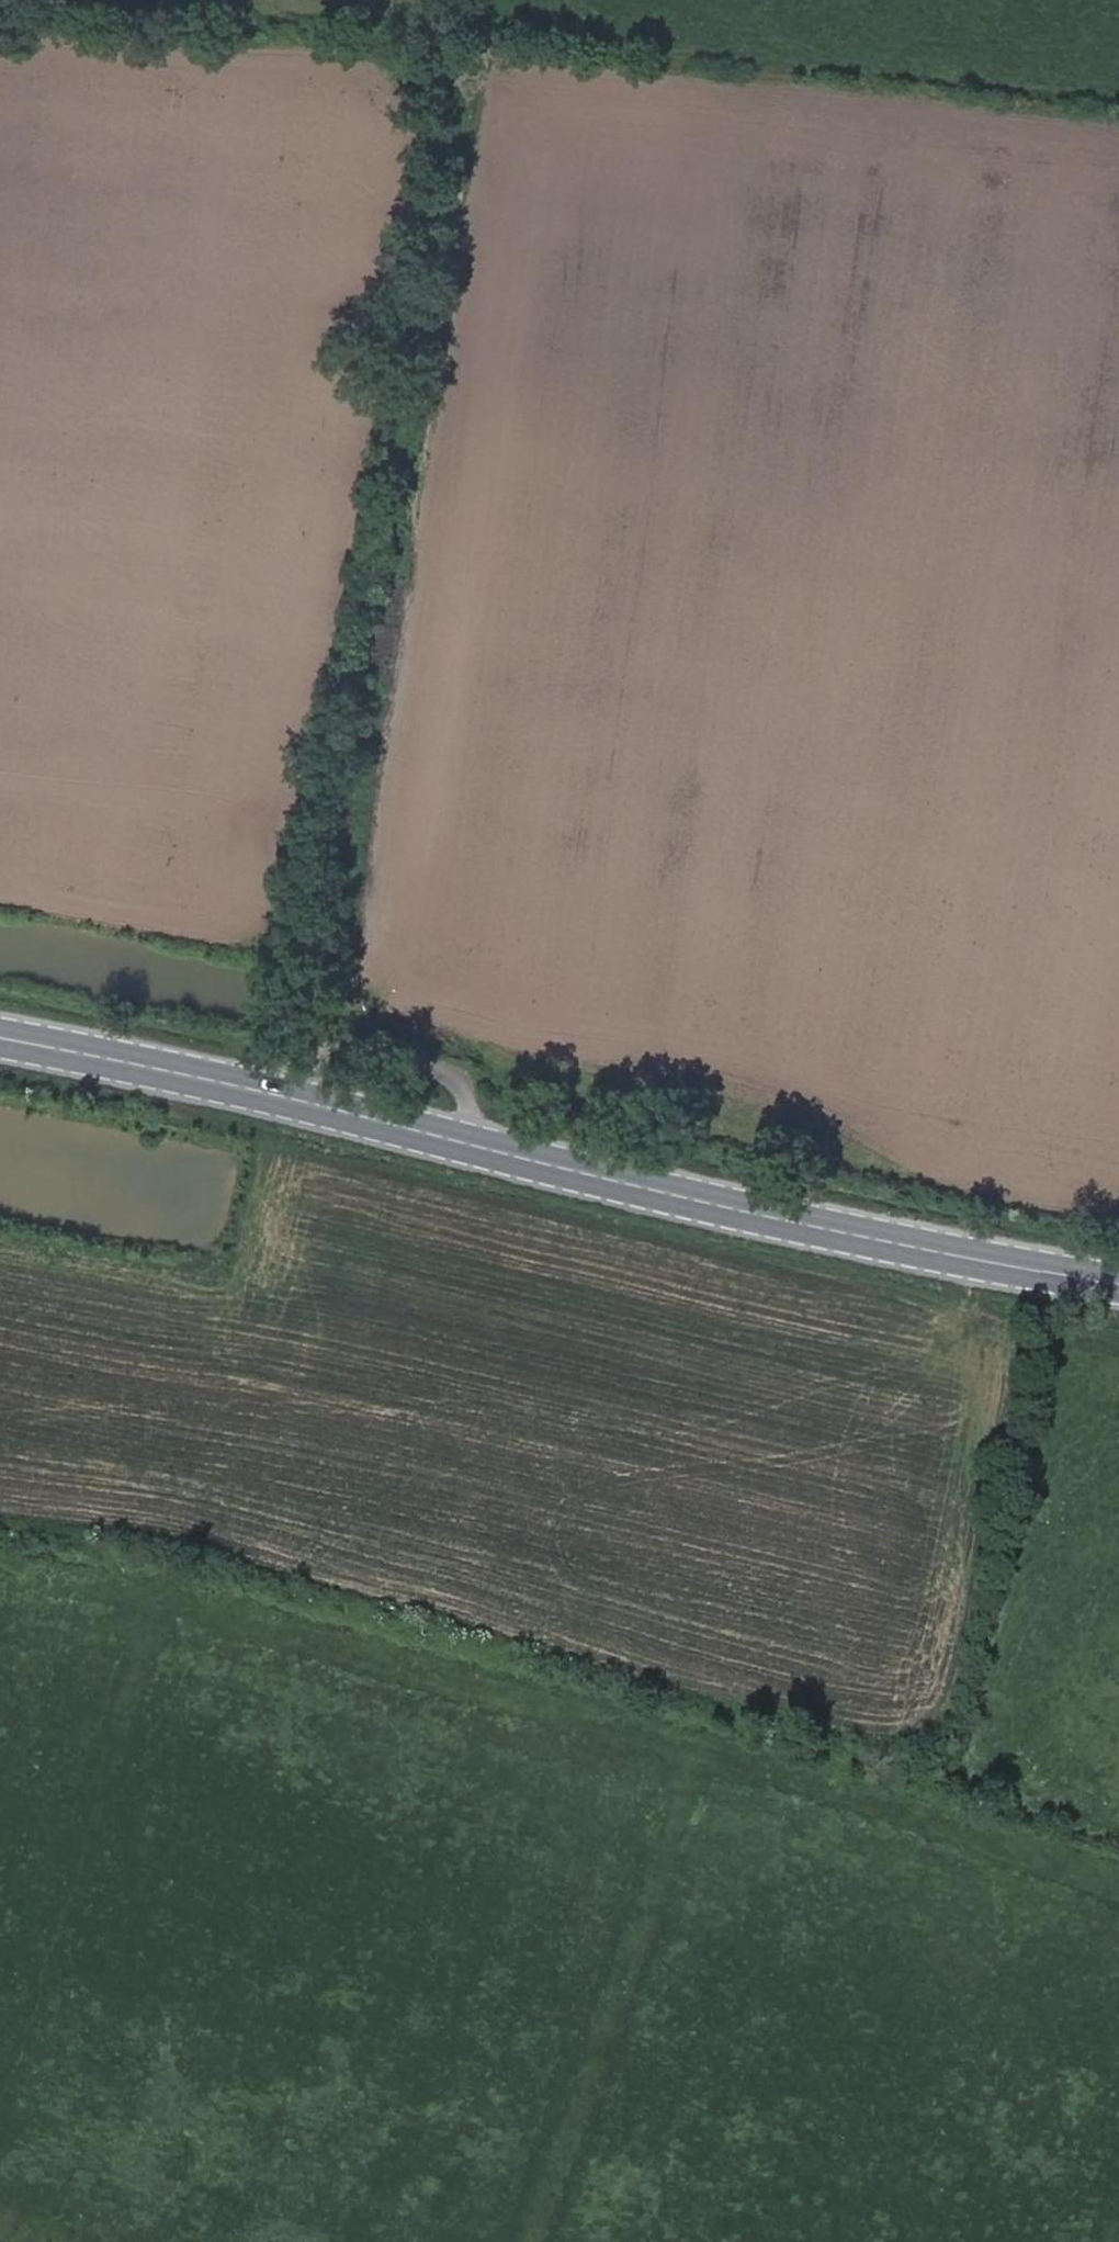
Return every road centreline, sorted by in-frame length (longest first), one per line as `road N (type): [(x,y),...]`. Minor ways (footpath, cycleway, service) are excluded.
road 1 (tertiary): [(1118,1283),(0,1034)]

